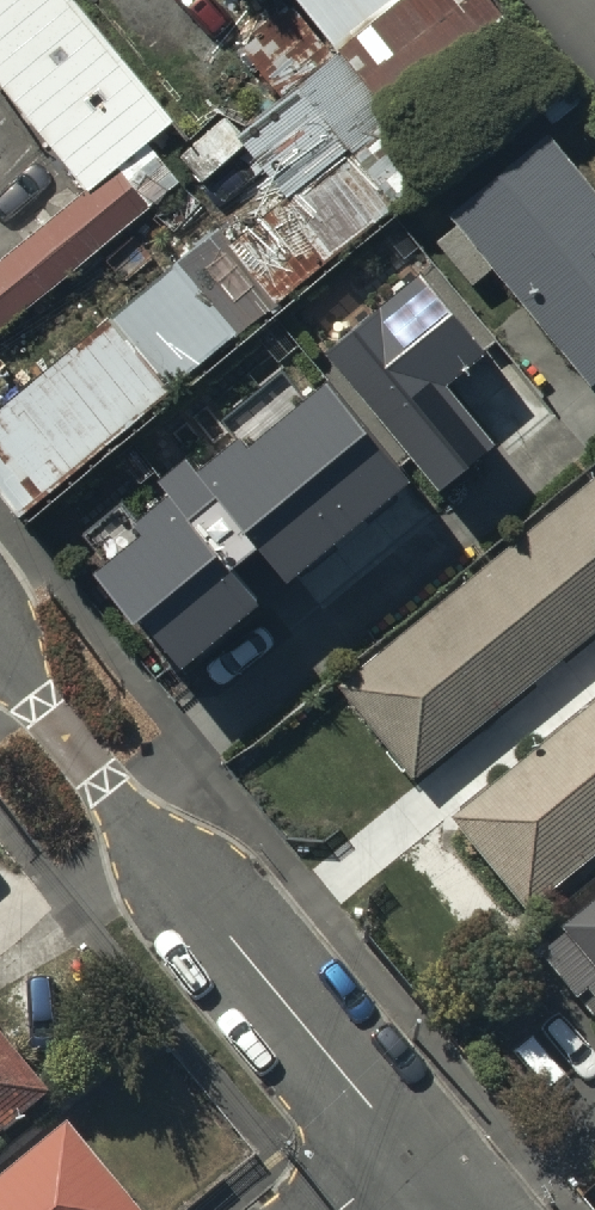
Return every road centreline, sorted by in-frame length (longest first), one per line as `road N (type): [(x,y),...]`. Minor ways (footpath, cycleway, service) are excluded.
road 1 (residential): [(410,1156),(0,662)]

